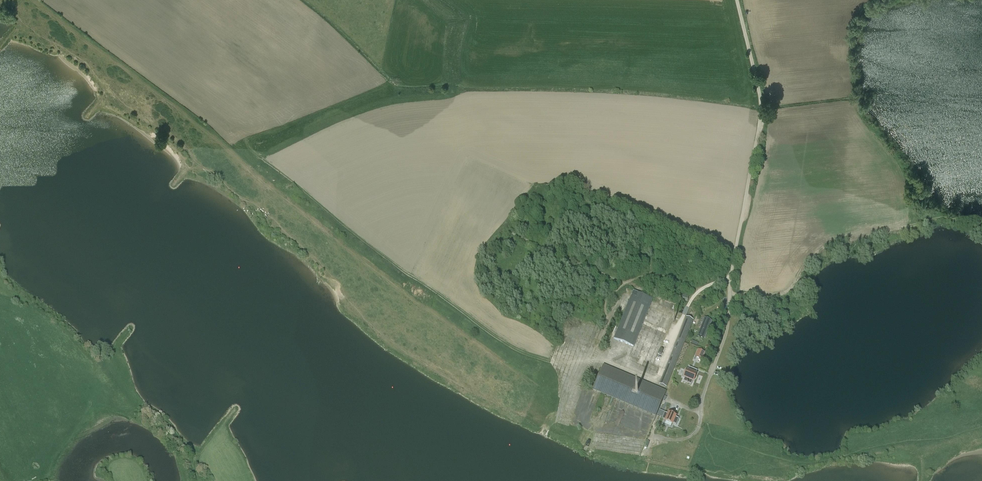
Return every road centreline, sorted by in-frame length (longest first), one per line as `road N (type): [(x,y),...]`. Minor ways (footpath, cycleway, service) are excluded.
road 1 (unclassified): [(701,412),(728,324),(759,128),(737,0)]
road 2 (track): [(551,363),(514,347),(257,155)]
road 3 (track): [(981,223),(913,219),(833,240),(785,290),(730,295)]

